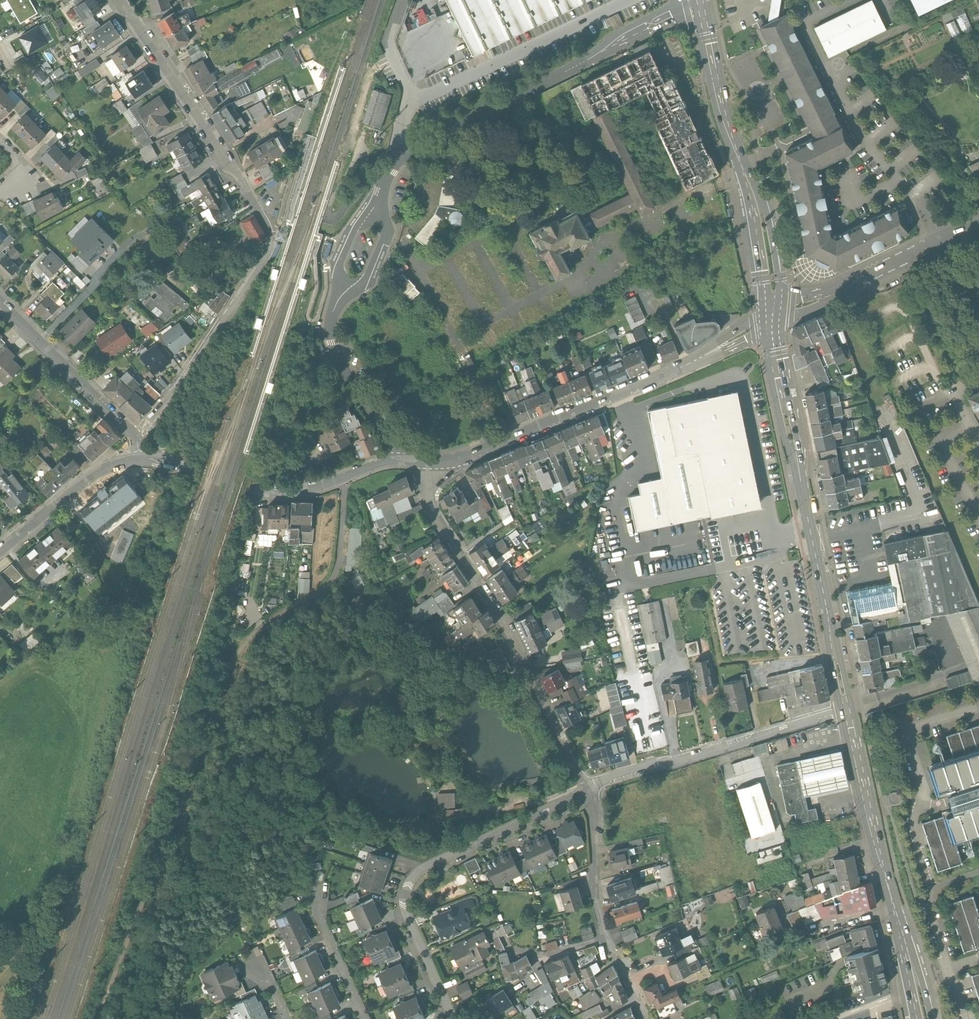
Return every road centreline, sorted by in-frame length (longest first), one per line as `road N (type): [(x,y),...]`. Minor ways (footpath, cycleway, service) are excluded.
road 1 (residential): [(138,439),(254,270),(272,231),(118,0)]
road 2 (track): [(262,625),(229,668),(99,1018)]
road 3 (primary): [(848,712),(772,318)]
road 4 (unclassified): [(701,5),(410,150),(381,197)]
road 5 (tertiary): [(427,462),(531,431),(668,374),(772,318)]
road 6 (residential): [(427,462),(435,510),(522,642),(591,787)]
road 7 (residential): [(591,787),(427,865),(407,889),(409,924),(449,1018)]
road 8 (primary): [(772,318),(755,203),(723,110),(701,5)]
road 9 (primary): [(921,1018),(848,712)]
road 10 (tertiary): [(136,459),(284,493),(404,461)]
road 11 (residential): [(848,712),(591,787)]
road 12 (residential): [(0,302),(138,439)]
road 13 (residential): [(338,303),(330,330),(338,358),(404,461)]
road 14 (secondary): [(923,249),(772,318)]
road 15 (tertiary): [(0,548),(78,485),(136,459)]
road 16 (residential): [(591,787),(606,936)]
road 17 (residential): [(365,1018),(322,923),(316,886)]
road 18 (unclassified): [(923,249),(978,365)]
road 19 (unclassified): [(338,303),(371,276),(387,234),(381,197)]

